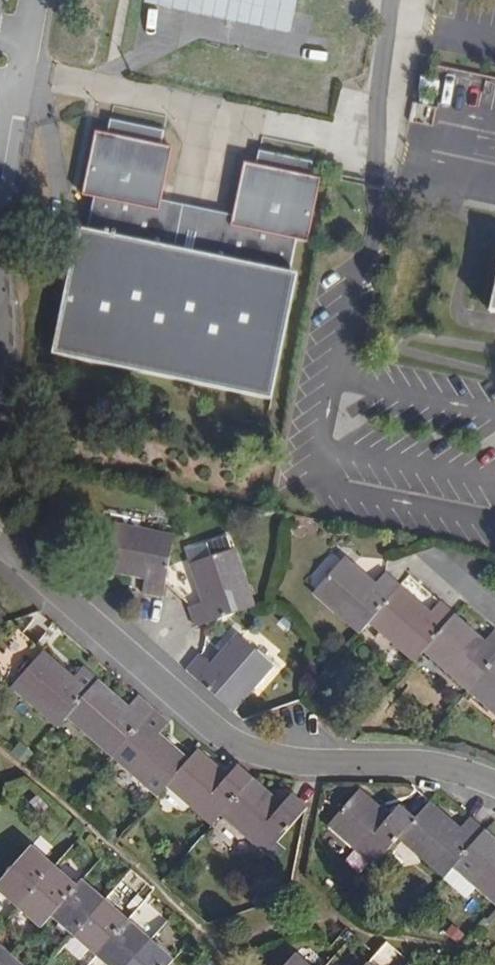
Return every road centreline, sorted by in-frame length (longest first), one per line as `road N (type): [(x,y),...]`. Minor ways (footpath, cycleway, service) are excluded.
road 1 (residential): [(0,544),(243,748),(274,761),(449,765),(494,785)]
road 2 (residential): [(20,87),(0,219)]
road 3 (residential): [(0,232),(0,352)]

